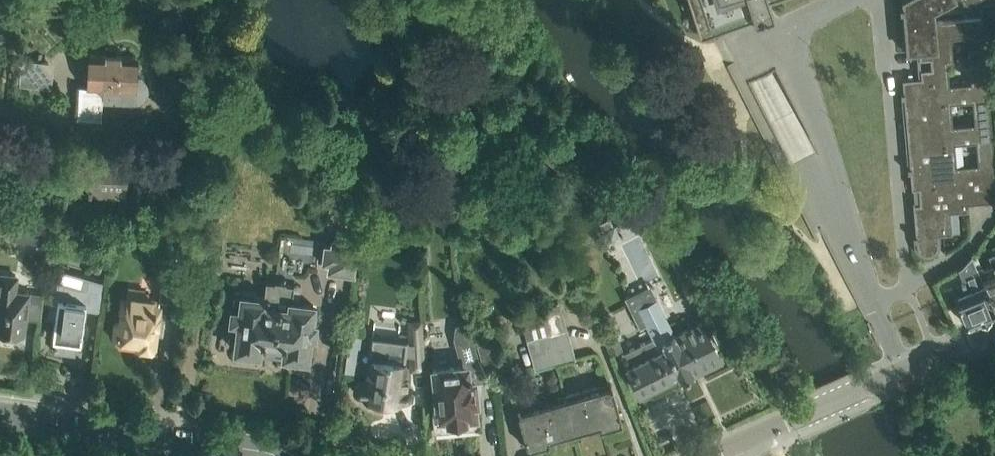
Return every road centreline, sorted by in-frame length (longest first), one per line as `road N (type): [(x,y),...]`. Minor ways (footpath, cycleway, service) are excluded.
road 1 (residential): [(877,304),(781,31),(846,0)]
road 2 (residential): [(878,0),(908,289),(877,304)]
road 3 (tertiary): [(274,455),(0,418)]
road 4 (residential): [(905,368),(703,455)]

